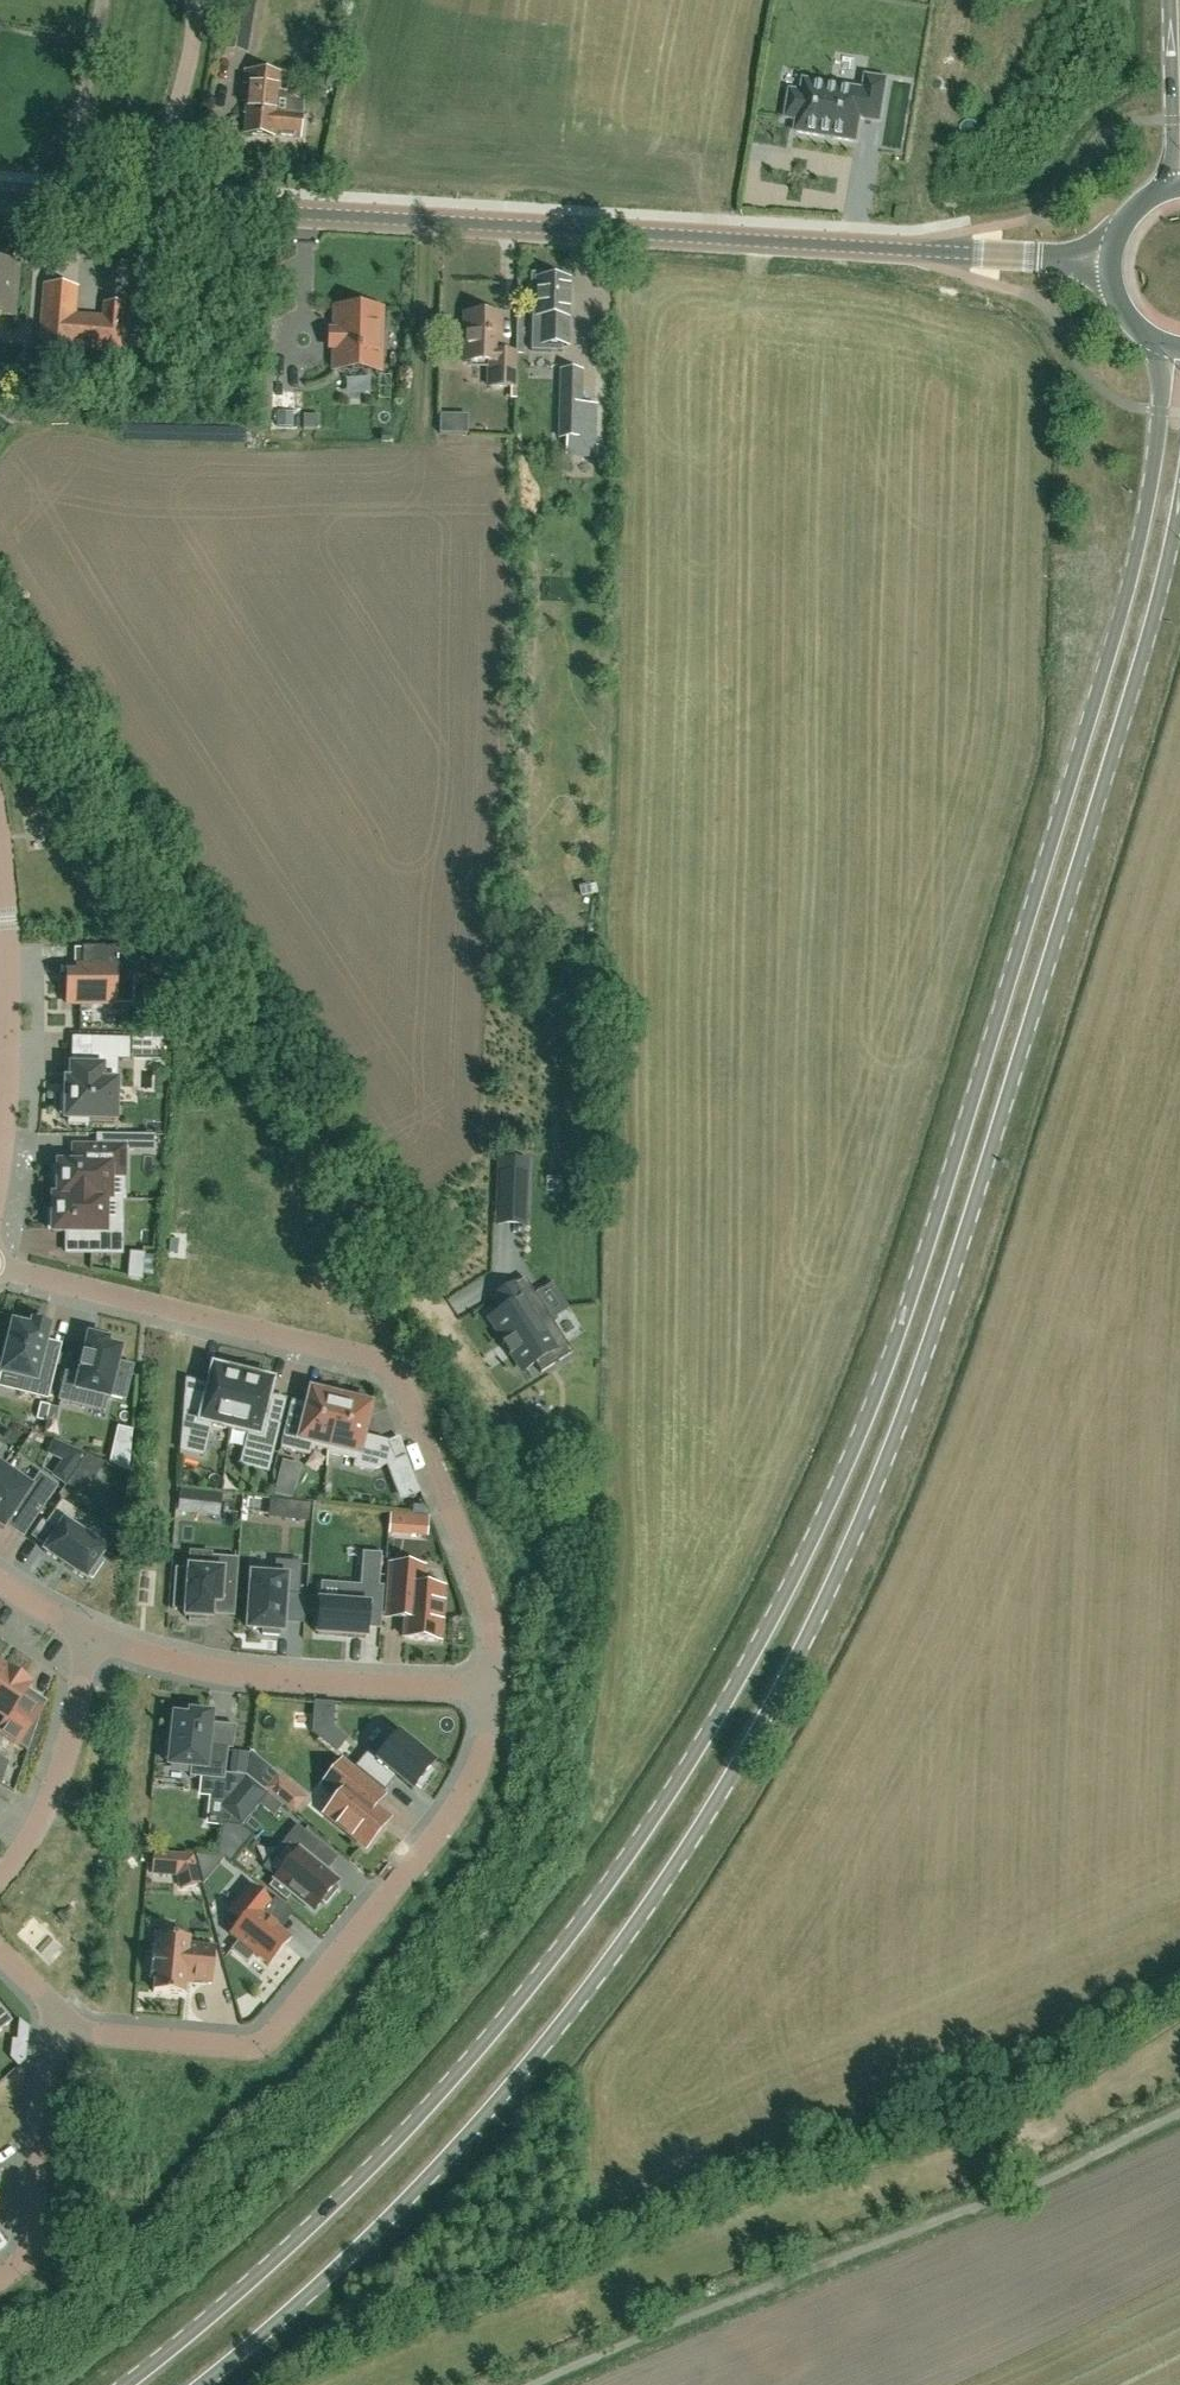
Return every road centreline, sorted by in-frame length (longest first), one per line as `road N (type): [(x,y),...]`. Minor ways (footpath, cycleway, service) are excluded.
road 1 (primary): [(1150,336),(1162,386),(1157,449),(1116,635),(935,1223),(883,1377),(817,1527),(729,1701),(510,2012),(332,2206),(126,2384)]
road 2 (primary): [(205,2384),(431,2177),(560,2029),(711,1813),(815,1626),(891,1454),(973,1212),(1167,571),(1179,495)]
road 3 (tertiary): [(868,247),(0,195)]
road 4 (residential): [(0,1266),(390,1370),(409,1401),(490,1617),(495,1690)]
road 5 (residential): [(51,2031),(241,2048),(271,2037),(451,1815),(488,1737),(495,1690)]
road 6 (residential): [(495,1690),(219,1674),(85,1634)]
road 7 (residential): [(0,1165),(6,970),(0,878)]
road 8 (residential): [(0,1881),(43,1817),(72,1743),(85,1634)]
road 9 (residential): [(51,2031),(31,2240),(20,2265),(0,2281)]
road 10 (tertiary): [(868,247),(1112,261)]
road 11 (track): [(422,440),(430,220)]
road 12 (primary): [(1170,0),(1173,160),(1157,194)]

